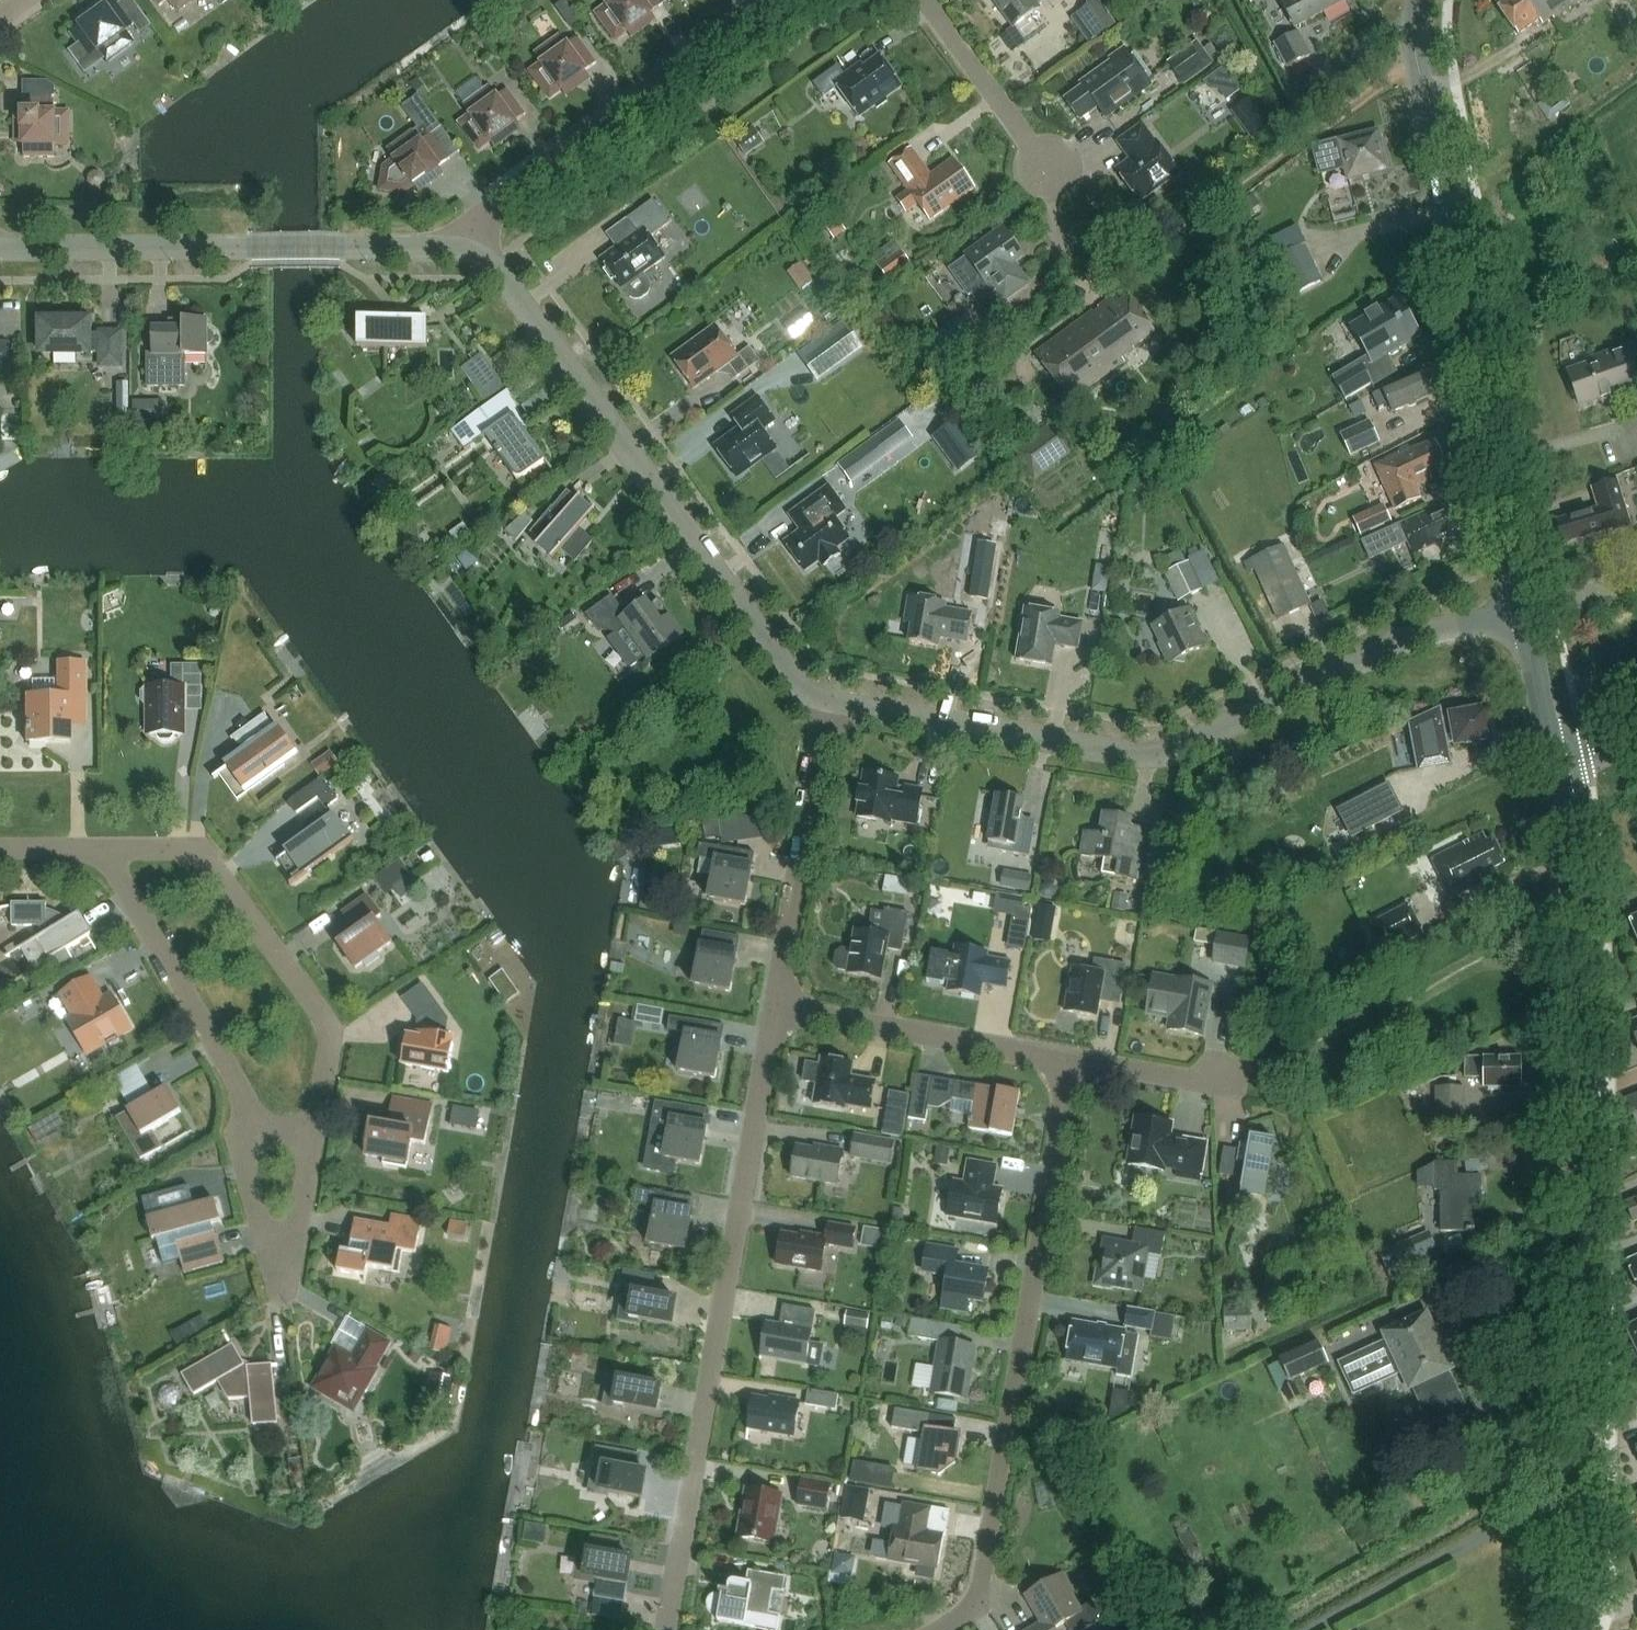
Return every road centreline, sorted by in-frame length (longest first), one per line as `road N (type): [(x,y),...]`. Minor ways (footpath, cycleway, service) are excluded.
road 1 (secondary): [(1581,1629),(1579,915),(1560,774)]
road 2 (residential): [(1526,606),(1274,695),(1178,738),(1130,744),(826,697)]
road 3 (residential): [(773,1007),(656,1629)]
road 4 (secondary): [(1526,606),(1419,68),(1418,0)]
road 5 (residential): [(921,1629),(956,1609),(976,1575),(1062,1062)]
road 6 (residential): [(826,697),(477,235)]
road 7 (residential): [(105,853),(175,852),(201,860),(217,876),(318,1018),(325,1038),(308,1137)]
road 8 (residential): [(477,235),(477,206),(759,0)]
road 9 (residential): [(0,250),(333,243)]
road 10 (residential): [(826,697),(773,1007)]
road 11 (residential): [(255,1124),(105,853)]
road 12 (residential): [(1062,1062),(773,1007)]
road 13 (residential): [(308,1137),(288,1263),(275,1265),(256,1231),(244,1144),(255,1124)]
road 14 (residential): [(1053,162),(948,0)]
road 15 (secondary): [(1560,774),(1526,606)]
road 16 (unclassified): [(1228,1083),(1062,1062)]
road 17 (residential): [(477,235),(333,243)]

